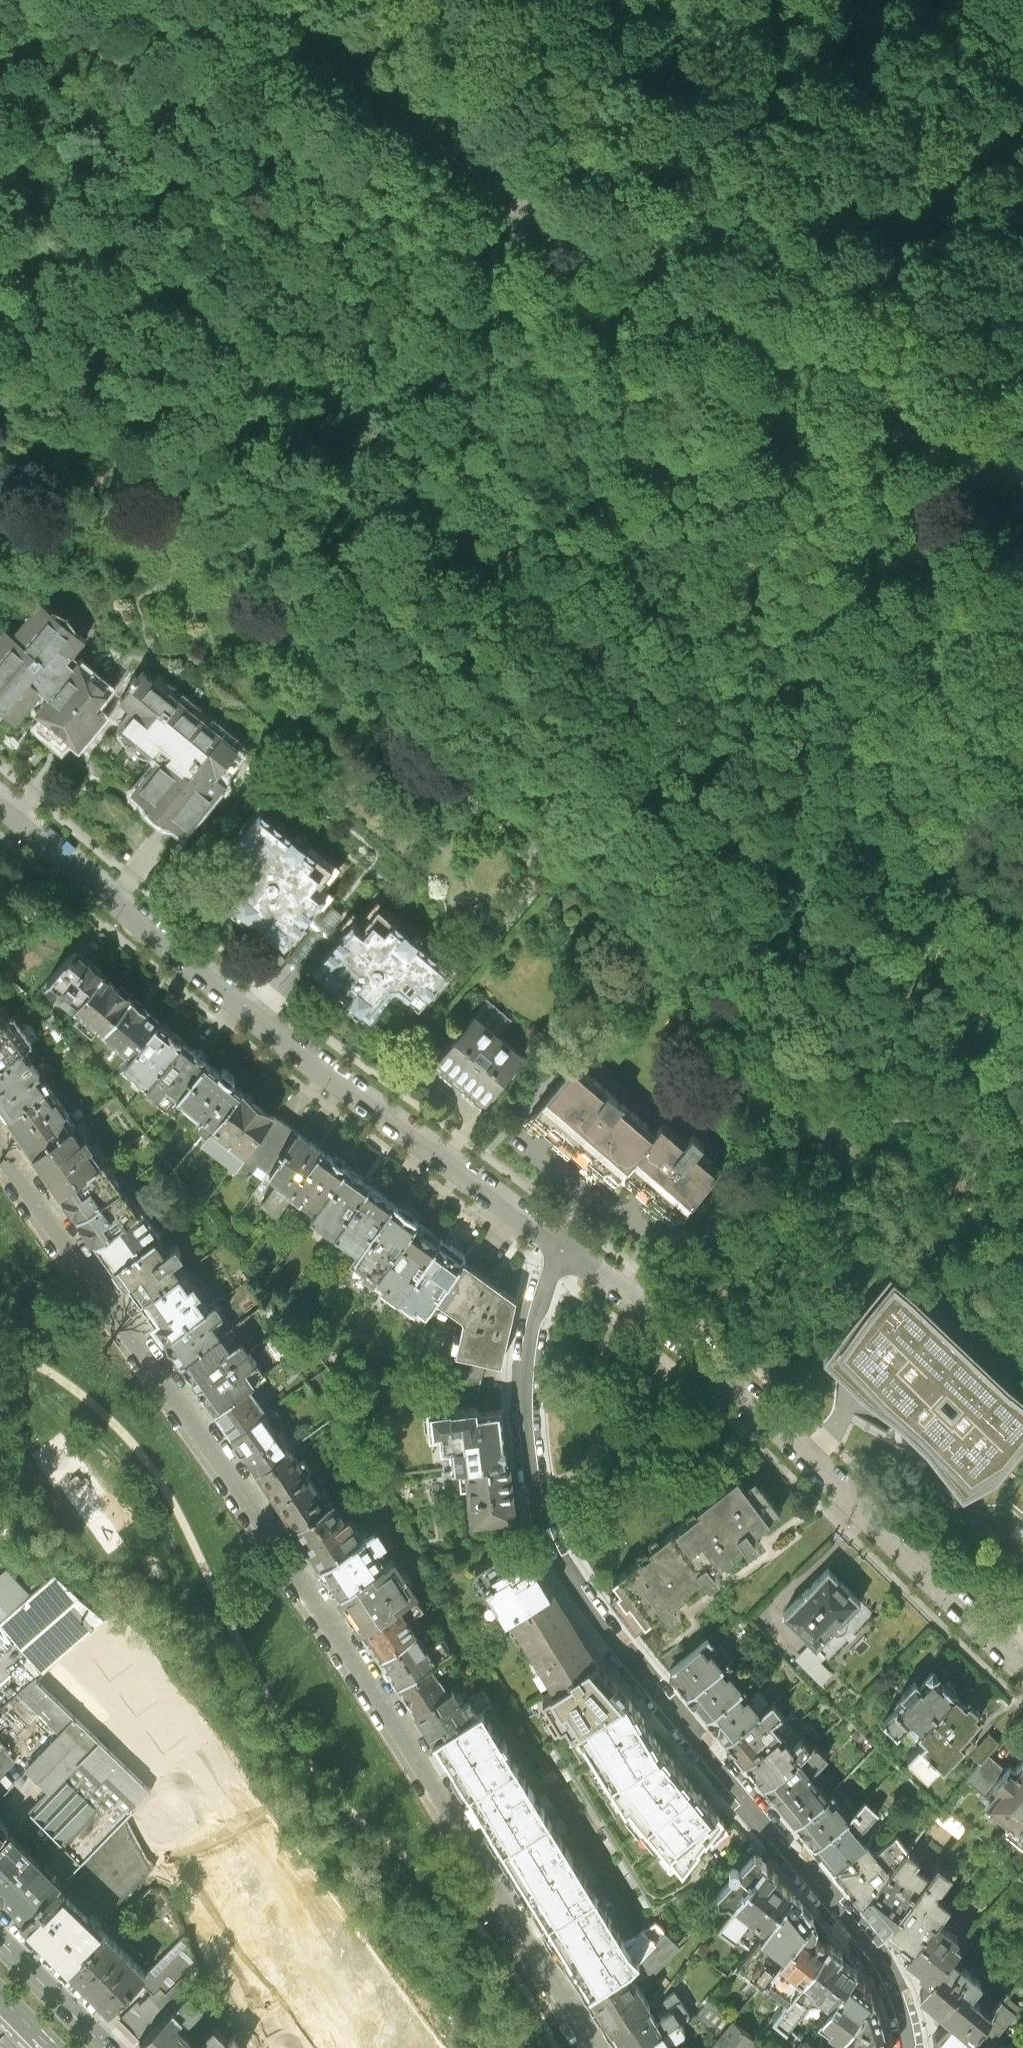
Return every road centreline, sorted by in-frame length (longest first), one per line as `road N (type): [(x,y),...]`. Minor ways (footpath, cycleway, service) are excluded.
road 1 (track): [(0,159),(152,258),(378,429),(476,519),(525,571),(570,652),(667,785),(902,1091),(1022,1200)]
road 2 (residential): [(0,1146),(281,1549),(595,2047)]
road 3 (track): [(816,975),(779,971),(504,744),(431,642),(360,567),(301,525),(170,461),(0,316)]
road 4 (residential): [(562,1238),(540,1298),(527,1389),(535,1467),(555,1538),(603,1618),(870,1947),(896,1990),(909,2047)]
road 5 (unclassified): [(524,214),(531,250),(759,531),(869,691),(1022,967)]
road 6 (residential): [(0,789),(293,1042),(562,1238)]
road 7 (residential): [(562,1238),(737,1379),(1022,1652)]
road 8 (unclassified): [(524,214),(564,212),(974,443)]
road 9 (unclassified): [(974,443),(923,560),(923,600),(934,642),(970,692),(1022,735)]
road 10 (track): [(152,258),(157,293),(301,525)]
road 11 (track): [(1022,105),(840,0)]
road 12 (primary): [(105,2047),(0,1941)]

